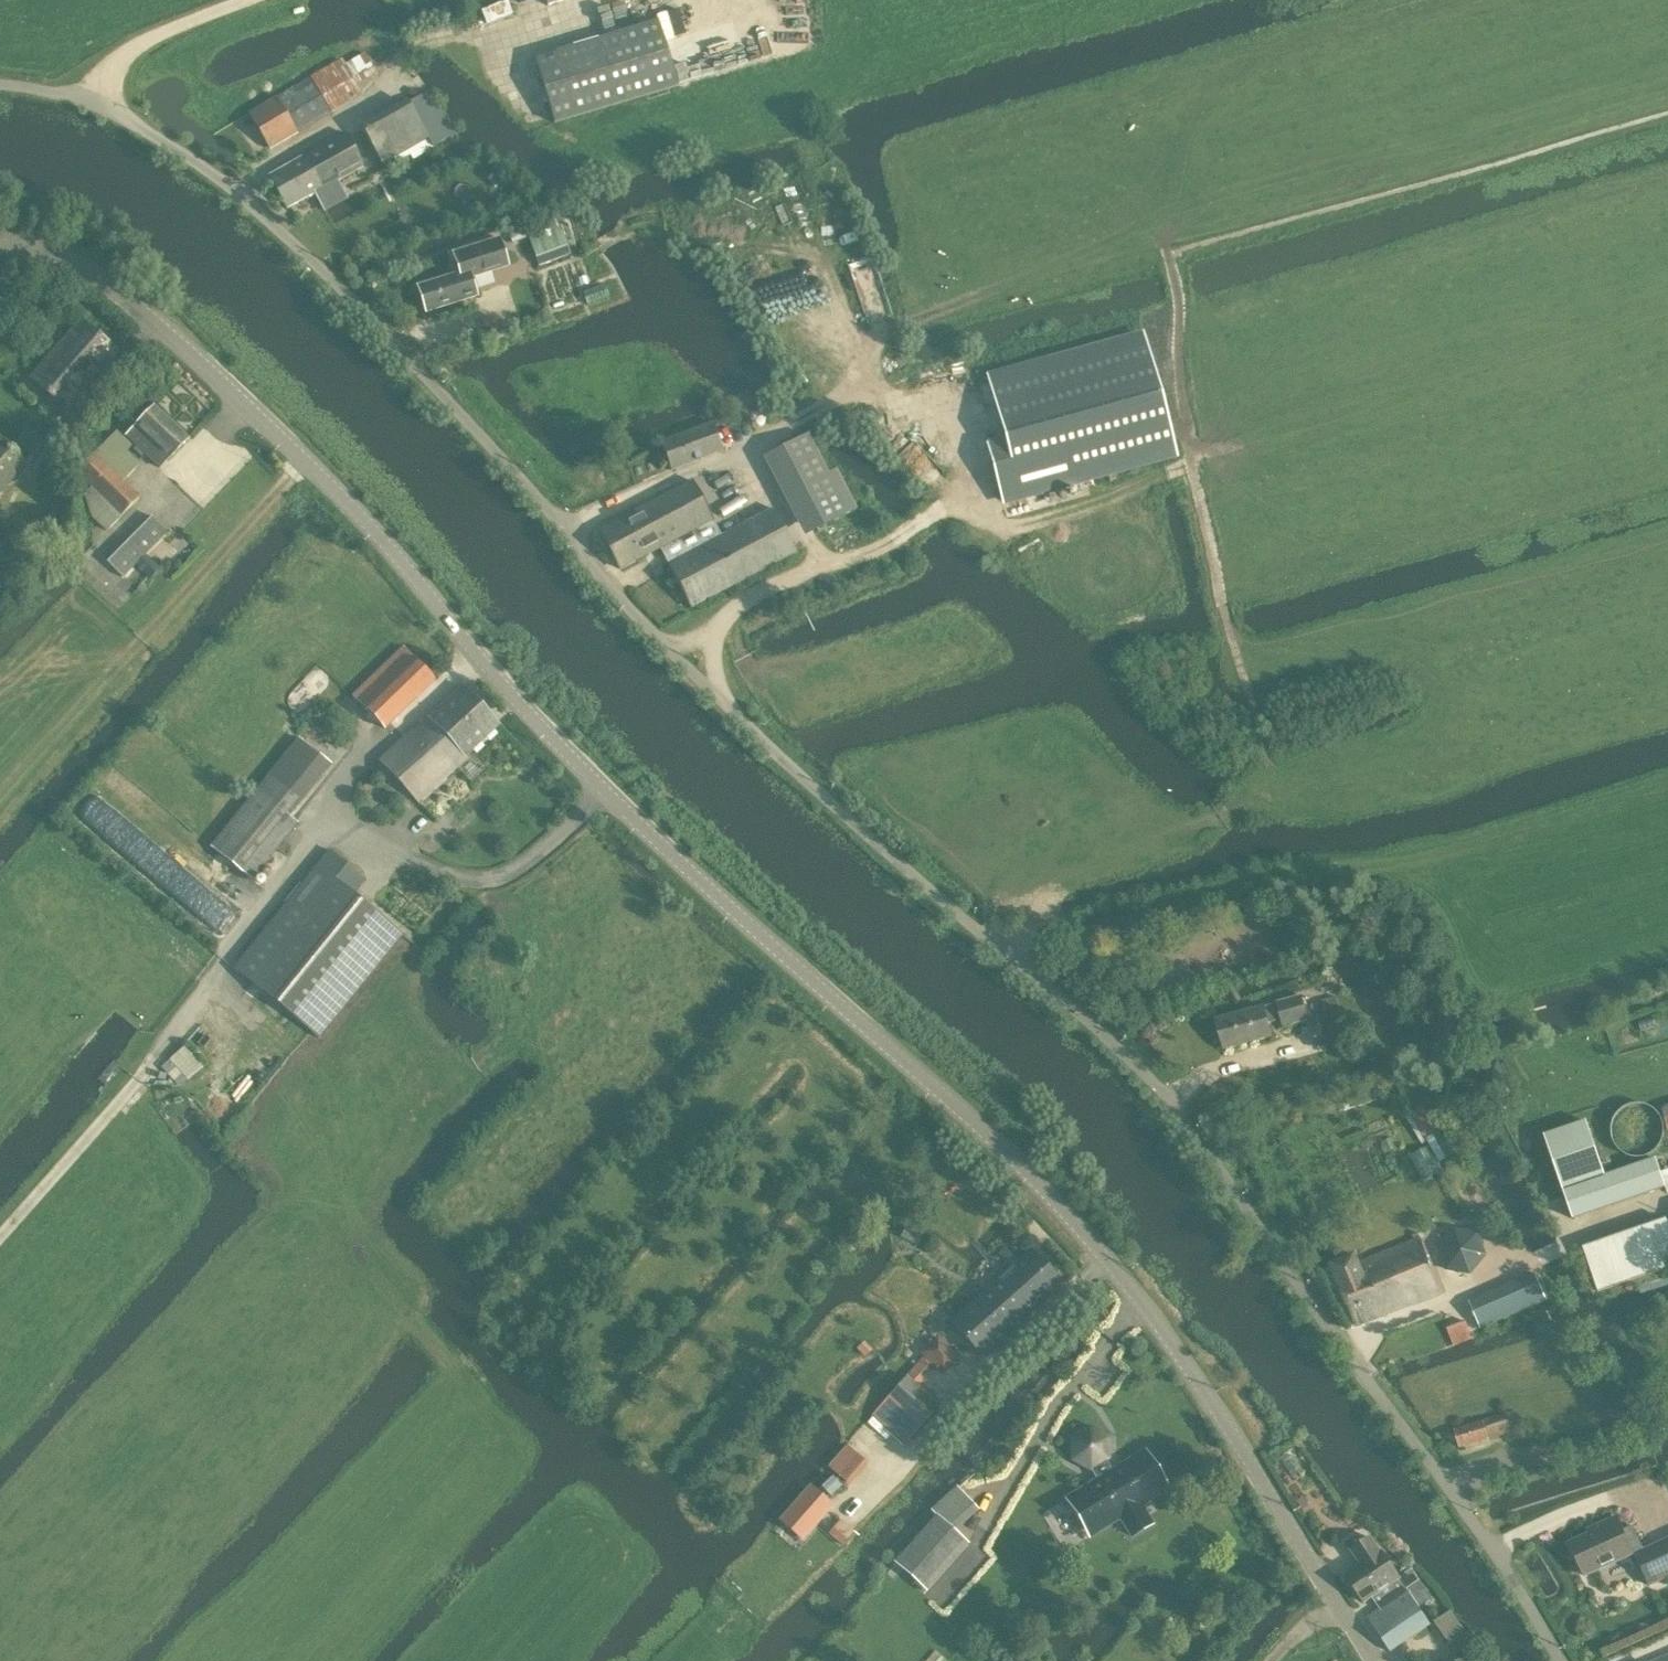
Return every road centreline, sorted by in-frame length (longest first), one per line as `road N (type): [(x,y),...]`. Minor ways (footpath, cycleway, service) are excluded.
road 1 (unclassified): [(1561,1660),(1490,1545),(1148,1075),(806,783),(677,657),(463,417),(258,211),(212,174),(90,103),(0,84)]
road 2 (tertiary): [(1369,1660),(1183,1362),(1077,1225),(571,758),(326,482),(229,389),(103,281),(69,262),(0,245)]
road 3 (track): [(1667,691),(1463,748),(1445,665),(1418,655),(1242,665),(1221,595)]
road 4 (track): [(1463,748),(1250,799),(1204,826),(1037,894),(983,935)]
road 5 (track): [(0,1226),(209,988)]

